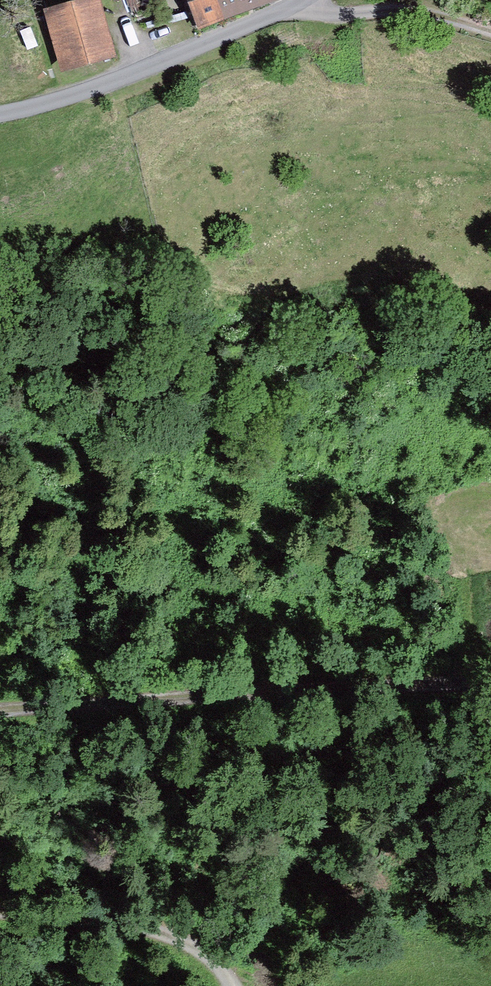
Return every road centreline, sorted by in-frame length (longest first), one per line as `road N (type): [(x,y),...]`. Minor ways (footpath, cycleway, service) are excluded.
road 1 (track): [(0,711),(490,679)]
road 2 (unclassified): [(303,0),(295,10),(0,111)]
road 3 (track): [(228,985),(192,946),(154,929),(0,912)]
road 4 (track): [(295,10),(411,17),(490,41)]

